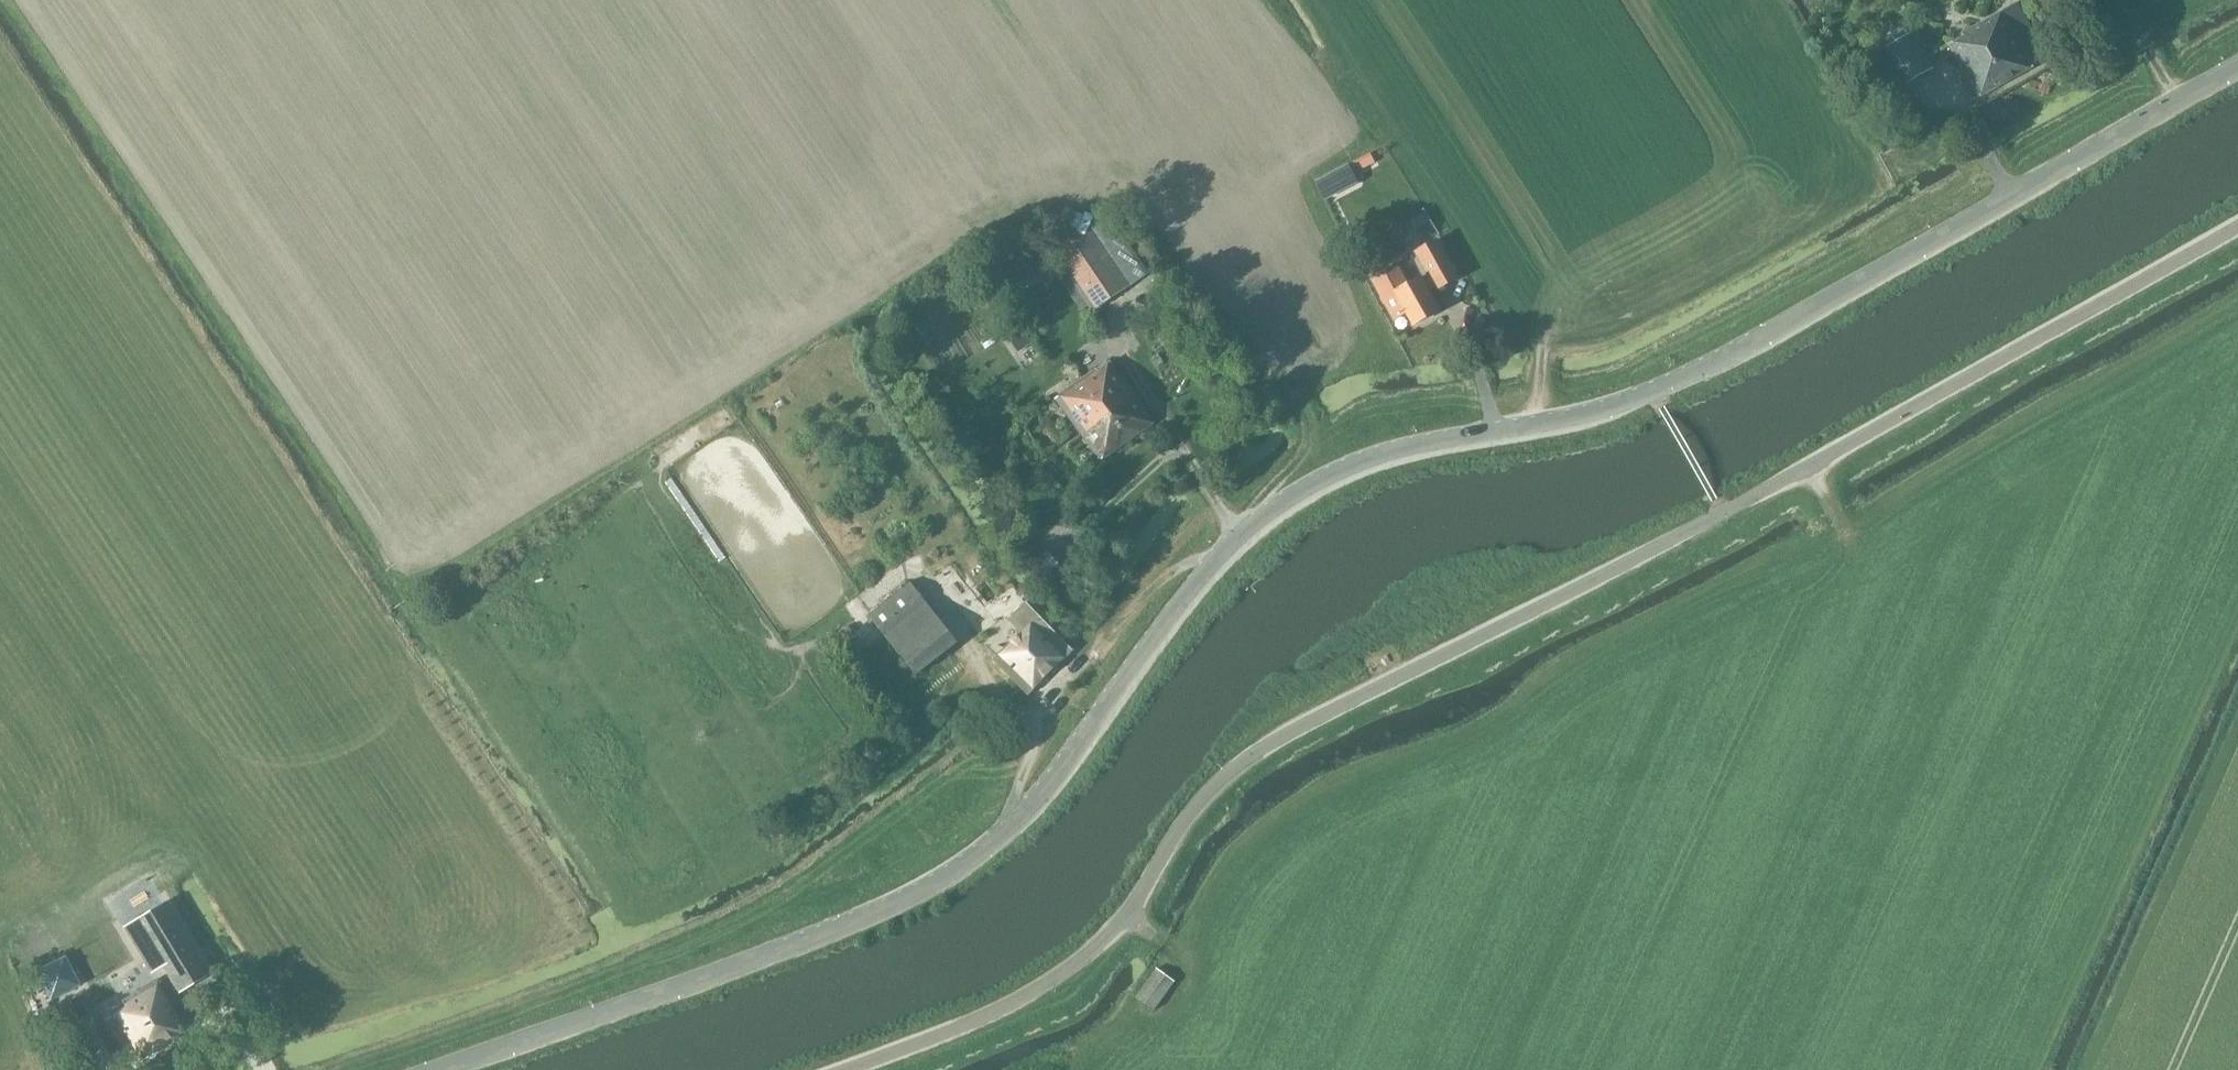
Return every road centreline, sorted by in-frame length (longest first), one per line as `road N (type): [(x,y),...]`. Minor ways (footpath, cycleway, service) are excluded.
road 1 (unclassified): [(436,1069),(889,907),(977,857),(1049,783),(1219,556),(1329,475),(1415,446),(1591,414),(1690,374),(2237,66)]
road 2 (unclassified): [(846,1069),(962,1028),(1089,954),(1136,910),(1211,794),(1275,738),(1771,487),(2237,225)]

